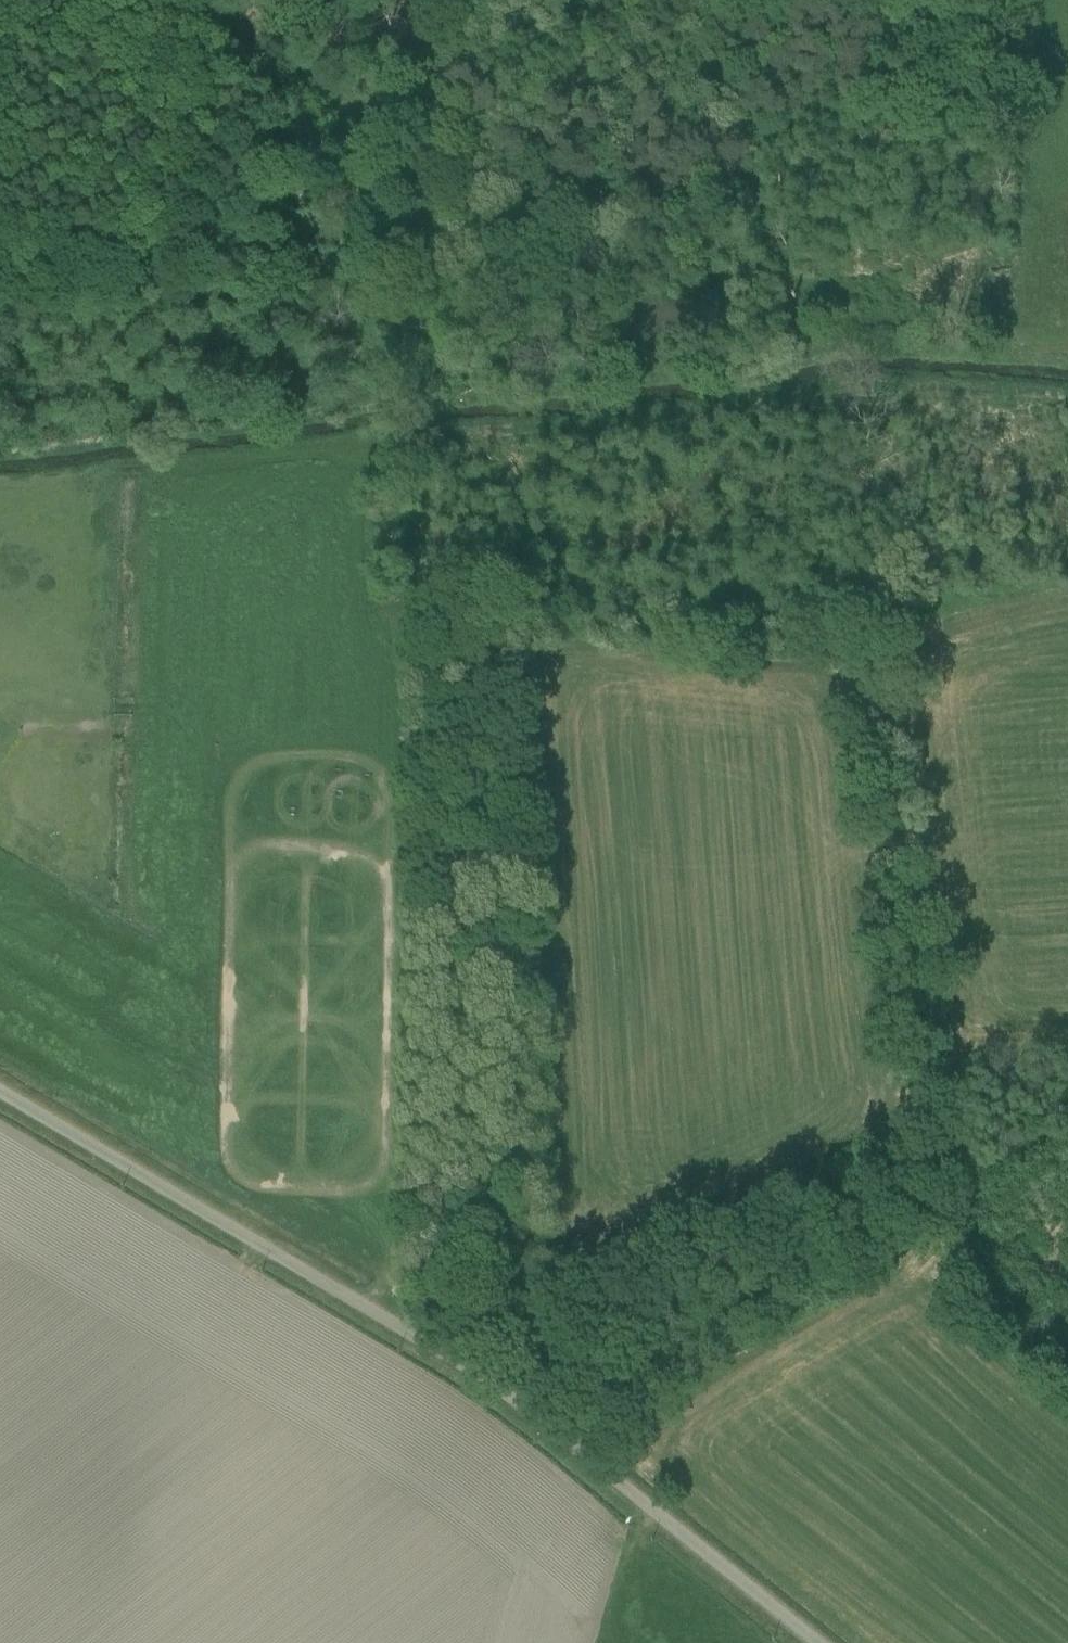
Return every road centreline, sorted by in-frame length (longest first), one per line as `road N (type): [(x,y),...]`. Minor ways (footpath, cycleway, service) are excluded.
road 1 (unclassified): [(0,1094),(414,1337),(559,1435),(818,1642)]
road 2 (track): [(507,1400),(522,1285),(542,1260),(569,1249)]

